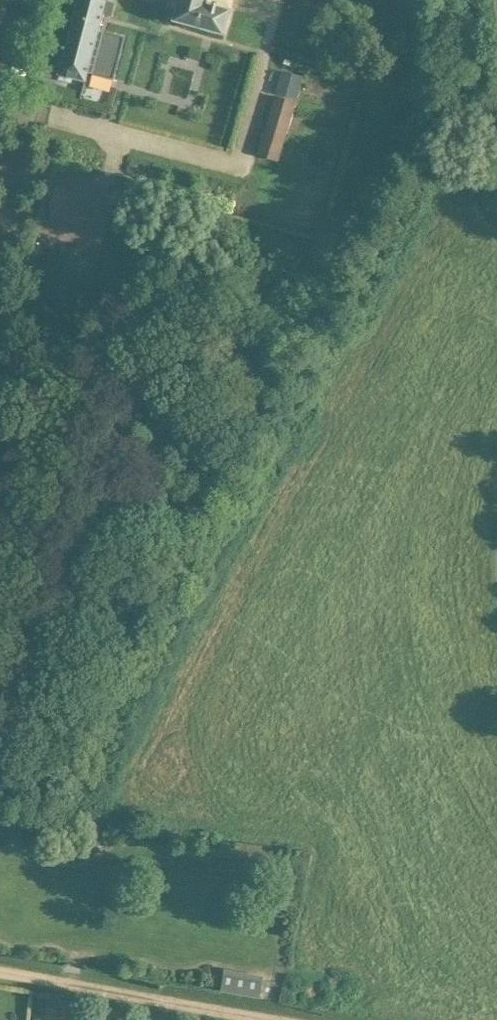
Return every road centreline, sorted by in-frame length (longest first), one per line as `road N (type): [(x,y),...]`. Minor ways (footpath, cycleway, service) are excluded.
road 1 (track): [(0,973),(262,1019)]

